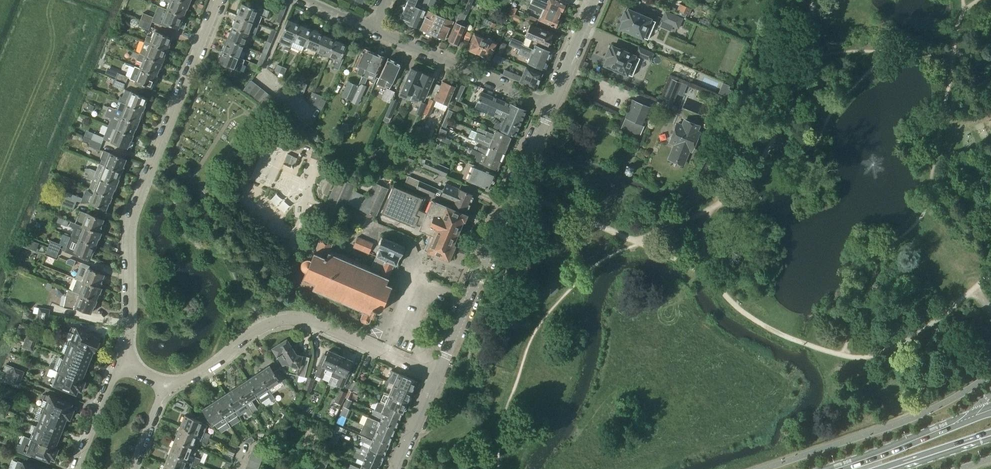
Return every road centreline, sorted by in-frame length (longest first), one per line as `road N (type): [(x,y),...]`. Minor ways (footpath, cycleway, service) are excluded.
road 1 (residential): [(124,359),(132,215),(218,0)]
road 2 (residential): [(436,376),(325,328),(282,319),(207,371),(162,388)]
road 3 (residential): [(436,376),(550,106)]
road 4 (residential): [(374,31),(550,106)]
road 5 (primary): [(966,419),(832,468)]
road 6 (residential): [(124,359),(77,468)]

